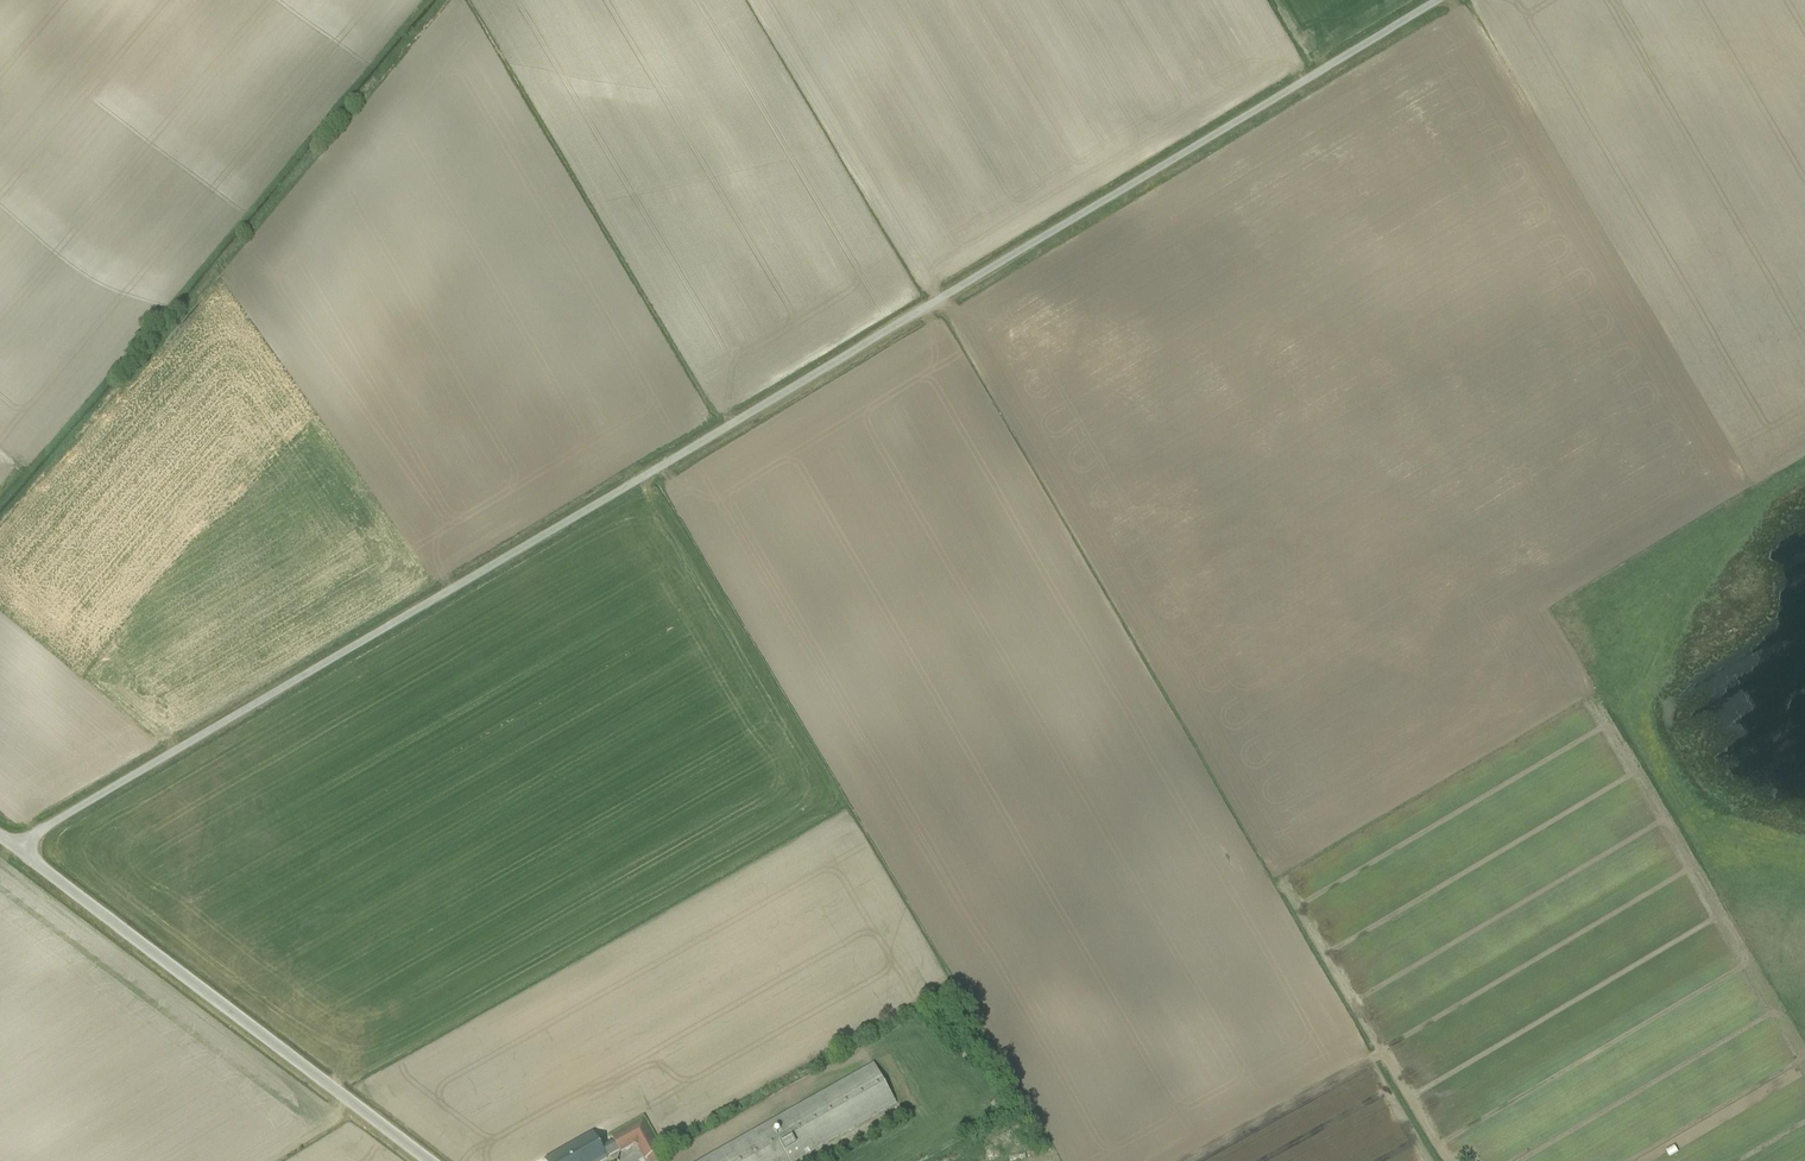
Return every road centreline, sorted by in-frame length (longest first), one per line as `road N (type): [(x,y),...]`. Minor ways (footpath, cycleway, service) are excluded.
road 1 (unclassified): [(16,846),(1442,0)]
road 2 (unclassified): [(16,846),(434,1160)]

